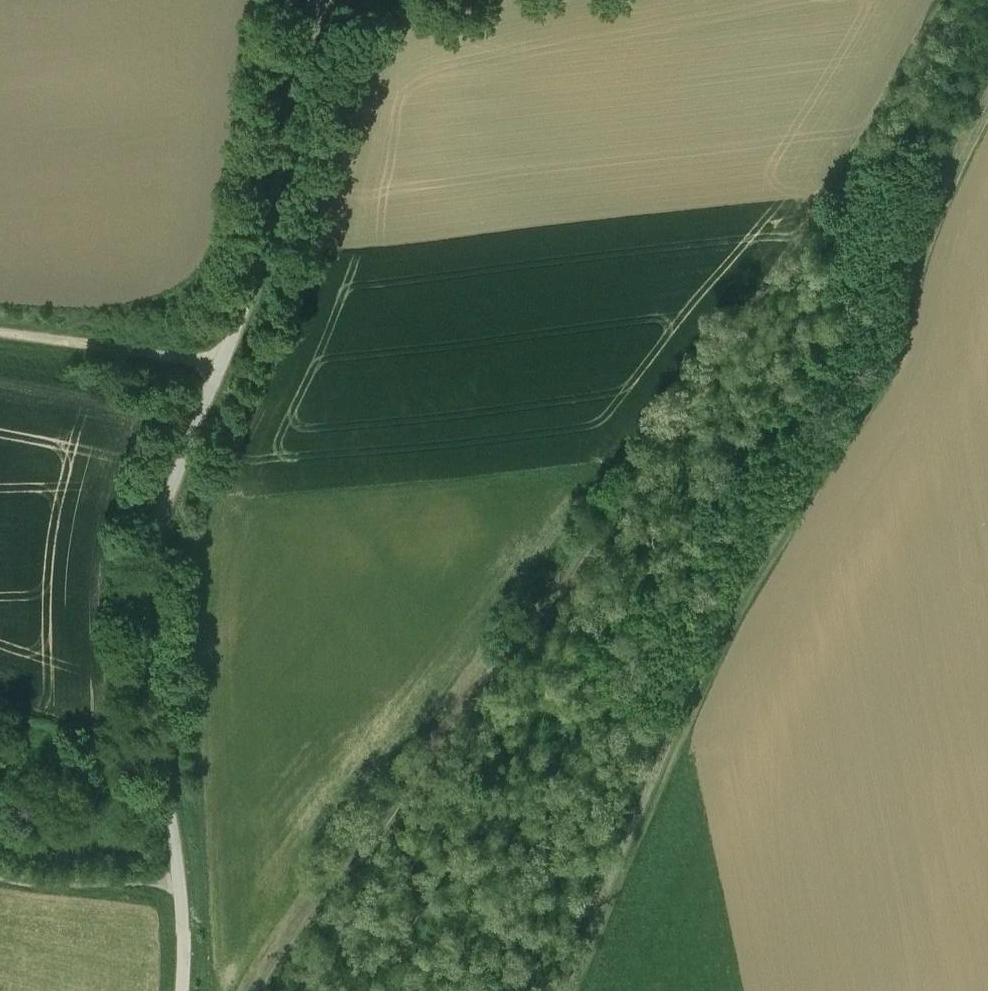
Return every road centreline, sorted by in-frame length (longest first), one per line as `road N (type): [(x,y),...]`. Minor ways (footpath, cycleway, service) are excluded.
road 1 (track): [(588,990),(725,639),(894,362),(928,246),(987,139)]
road 2 (track): [(182,990),(182,883),(149,649),(175,500),(227,358)]
road 3 (track): [(227,358),(260,273),(321,0)]
road 4 (track): [(227,358),(0,330)]

